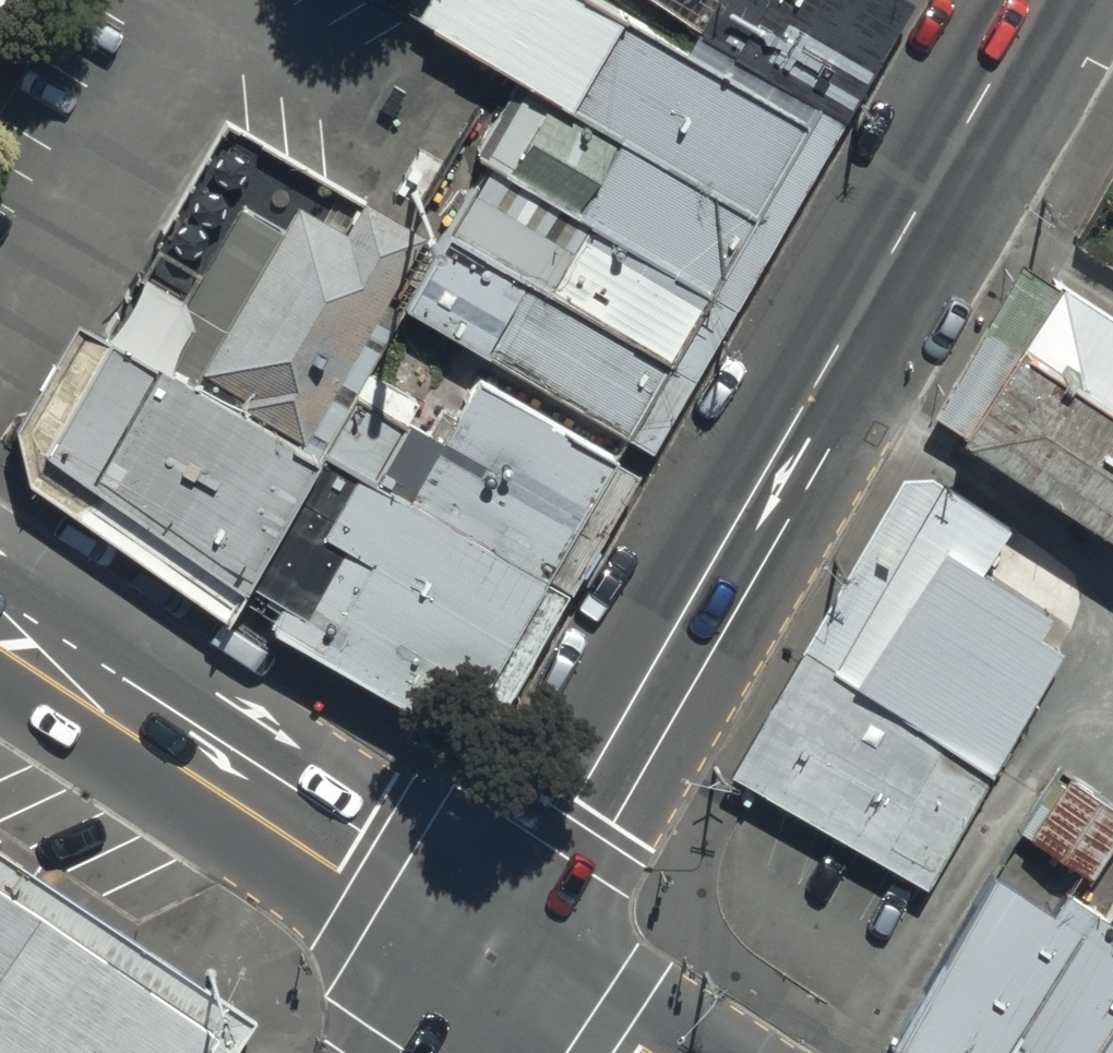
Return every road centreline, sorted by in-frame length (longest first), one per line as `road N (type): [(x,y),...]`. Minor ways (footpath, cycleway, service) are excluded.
road 1 (tertiary): [(1049,0),(495,961)]
road 2 (secondary): [(0,610),(495,961)]
road 3 (secondary): [(495,961),(636,1052)]

